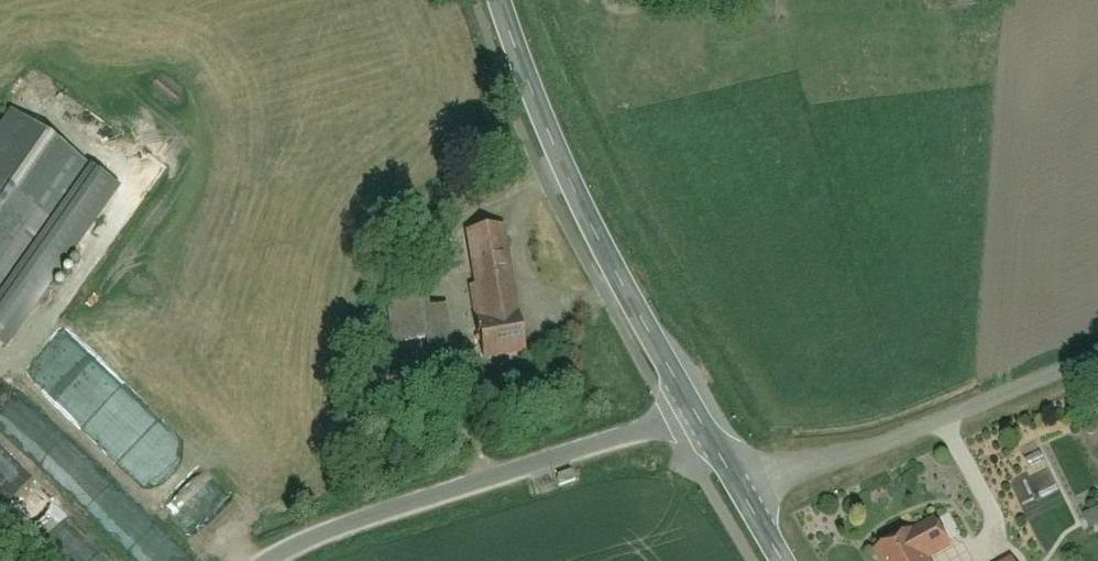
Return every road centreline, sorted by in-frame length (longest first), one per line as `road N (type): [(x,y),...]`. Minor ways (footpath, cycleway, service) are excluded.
road 1 (unclassified): [(1097,356),(741,497)]
road 2 (residential): [(521,207),(475,219),(457,235),(469,356),(440,368),(480,481)]
road 3 (unclassified): [(480,481),(289,545),(266,560)]
road 4 (unclassified): [(696,417),(480,481)]
road 5 (residential): [(626,286),(575,308),(545,306),(521,207)]
road 6 (tertiary): [(499,0),(567,167)]
road 7 (tertiary): [(626,286),(696,417)]
road 8 (tertiary): [(567,167),(626,286)]

